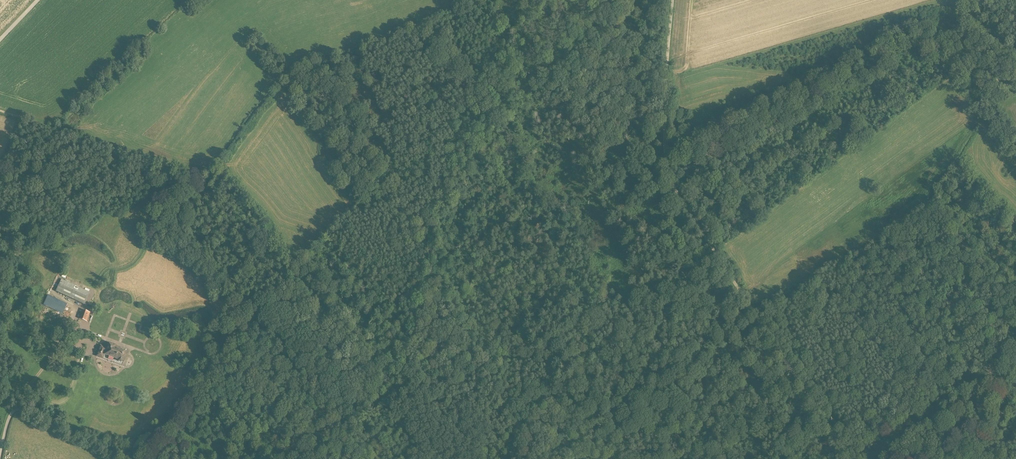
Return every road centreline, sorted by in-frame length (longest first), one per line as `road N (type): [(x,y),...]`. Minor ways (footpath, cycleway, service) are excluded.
road 1 (unclassified): [(852,458),(671,180),(664,134),(672,0)]
road 2 (track): [(288,76),(203,175),(0,111)]

